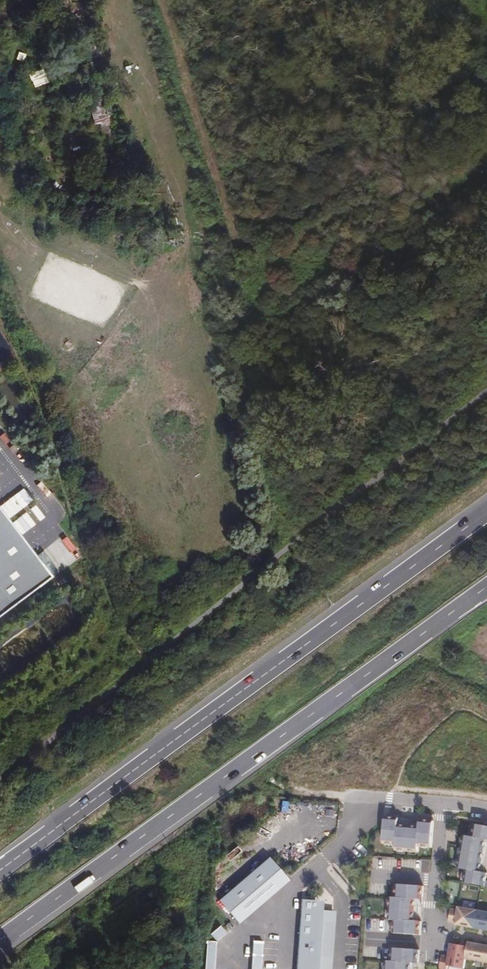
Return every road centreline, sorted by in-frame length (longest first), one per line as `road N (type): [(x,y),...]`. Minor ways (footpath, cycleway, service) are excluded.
road 1 (trunk): [(486,511),(0,870)]
road 2 (trunk): [(0,941),(486,588)]
road 3 (residential): [(442,800),(423,962)]
road 4 (residential): [(380,795),(251,785)]

